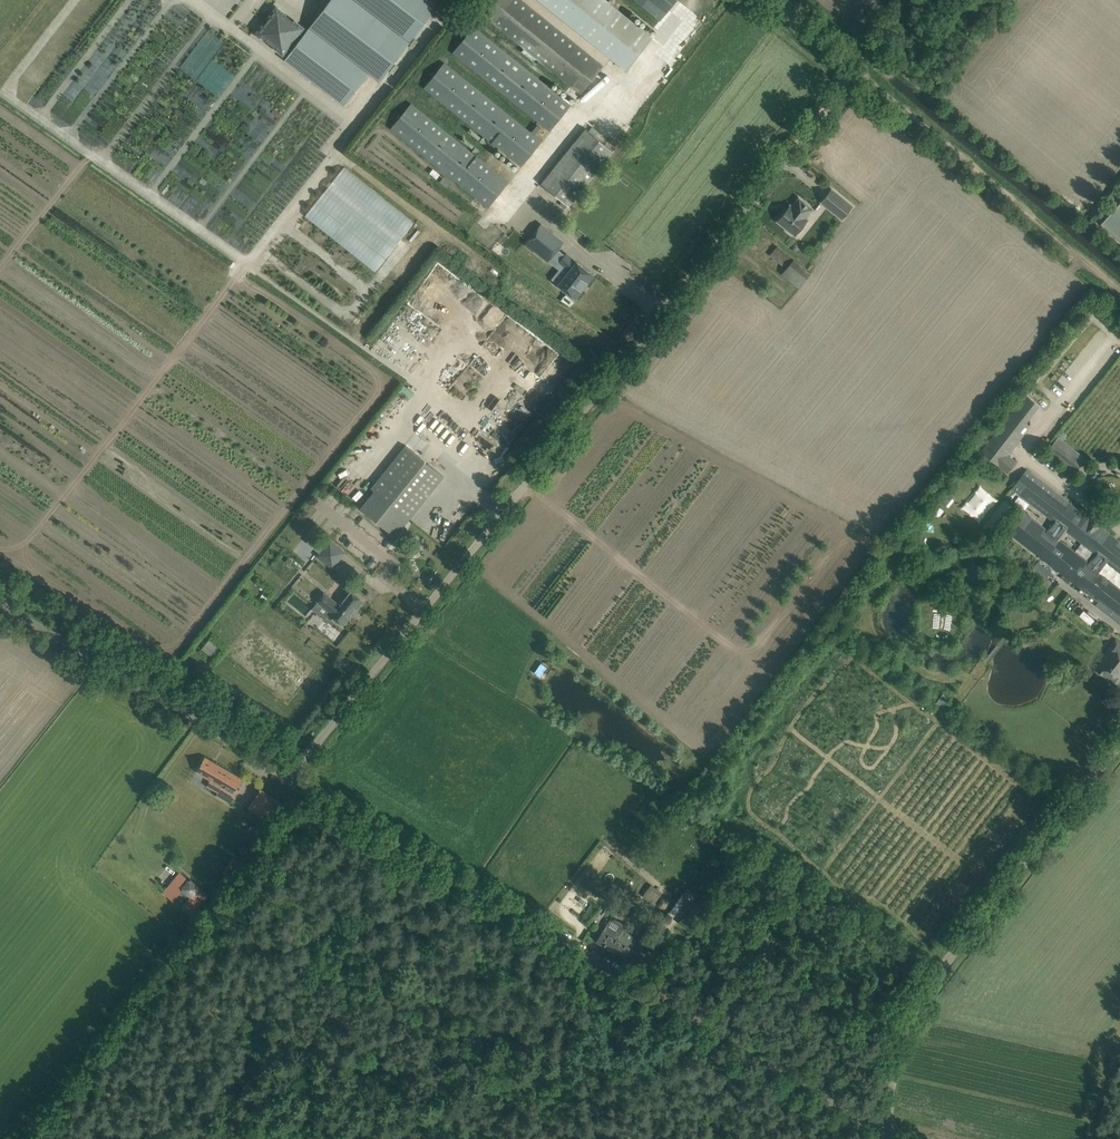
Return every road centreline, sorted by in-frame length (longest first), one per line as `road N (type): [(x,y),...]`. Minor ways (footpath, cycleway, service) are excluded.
road 1 (unclassified): [(290,776),(859,66),(782,0)]
road 2 (unclassified): [(887,1132),(290,776)]
road 3 (unclassified): [(887,1132),(889,1068),(930,982),(1119,745)]
road 4 (track): [(909,0),(859,66),(1119,288)]
road 5 (unclassified): [(290,776),(0,601)]

